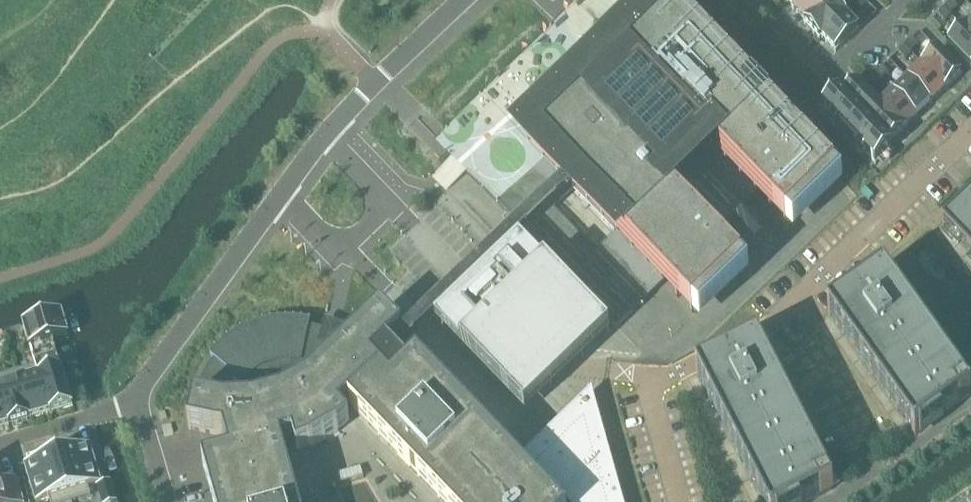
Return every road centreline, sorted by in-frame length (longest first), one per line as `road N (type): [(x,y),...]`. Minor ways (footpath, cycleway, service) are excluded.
road 1 (unclassified): [(137,402),(280,195),(374,81),(461,0)]
road 2 (residential): [(764,0),(832,73),(906,0)]
road 3 (residential): [(137,402),(0,443)]

